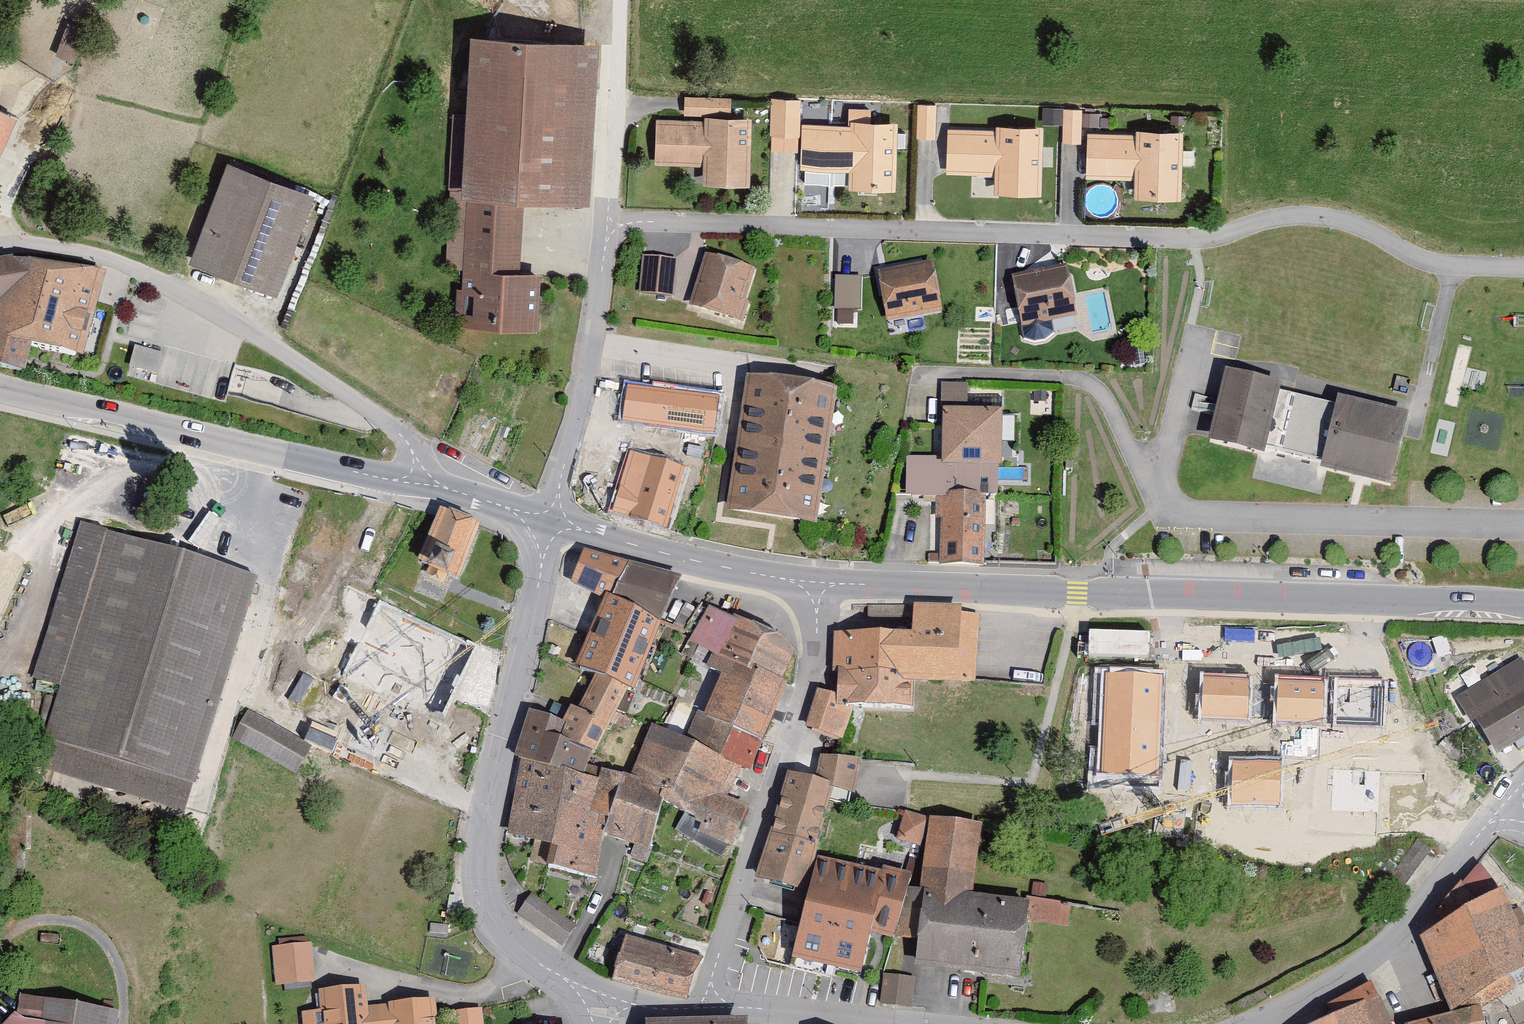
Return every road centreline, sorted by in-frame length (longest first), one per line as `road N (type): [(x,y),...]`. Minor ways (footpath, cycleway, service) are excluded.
road 1 (residential): [(1523,272),(1444,267),(1359,227),(1311,216),(1217,239),(602,221),(575,415),(544,519)]
road 2 (tertiary): [(817,583),(1523,608)]
road 3 (tertiary): [(0,387),(544,519)]
road 4 (residential): [(544,519),(481,875),(501,930),(602,1006)]
road 5 (residential): [(707,1009),(812,662),(817,583)]
road 6 (residential): [(1160,515),(1523,525)]
road 7 (residential): [(1256,1023),(1376,953),(1508,802)]
road 8 (tertiary): [(544,519),(817,583)]
road 9 (track): [(623,0),(602,221)]
road 10 (residential): [(707,1009),(882,1023)]

